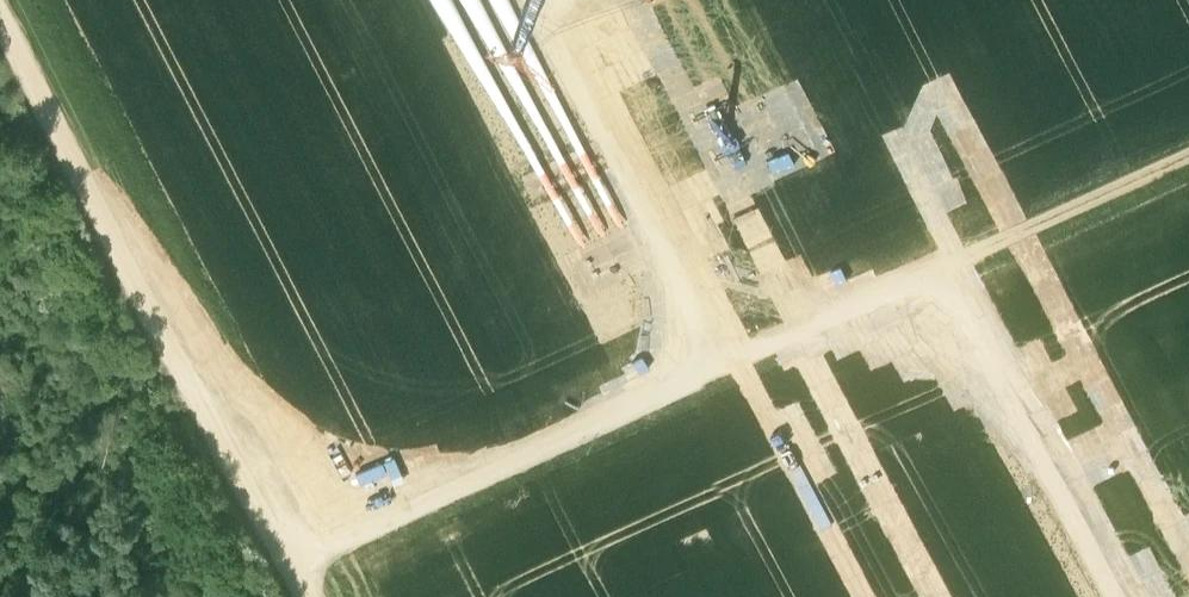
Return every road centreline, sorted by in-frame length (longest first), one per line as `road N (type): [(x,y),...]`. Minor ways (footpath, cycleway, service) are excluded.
road 1 (track): [(294,547),(1188,117)]
road 2 (track): [(320,596),(7,0)]
road 3 (track): [(940,235),(1132,596)]
road 4 (track): [(711,344),(546,0)]

